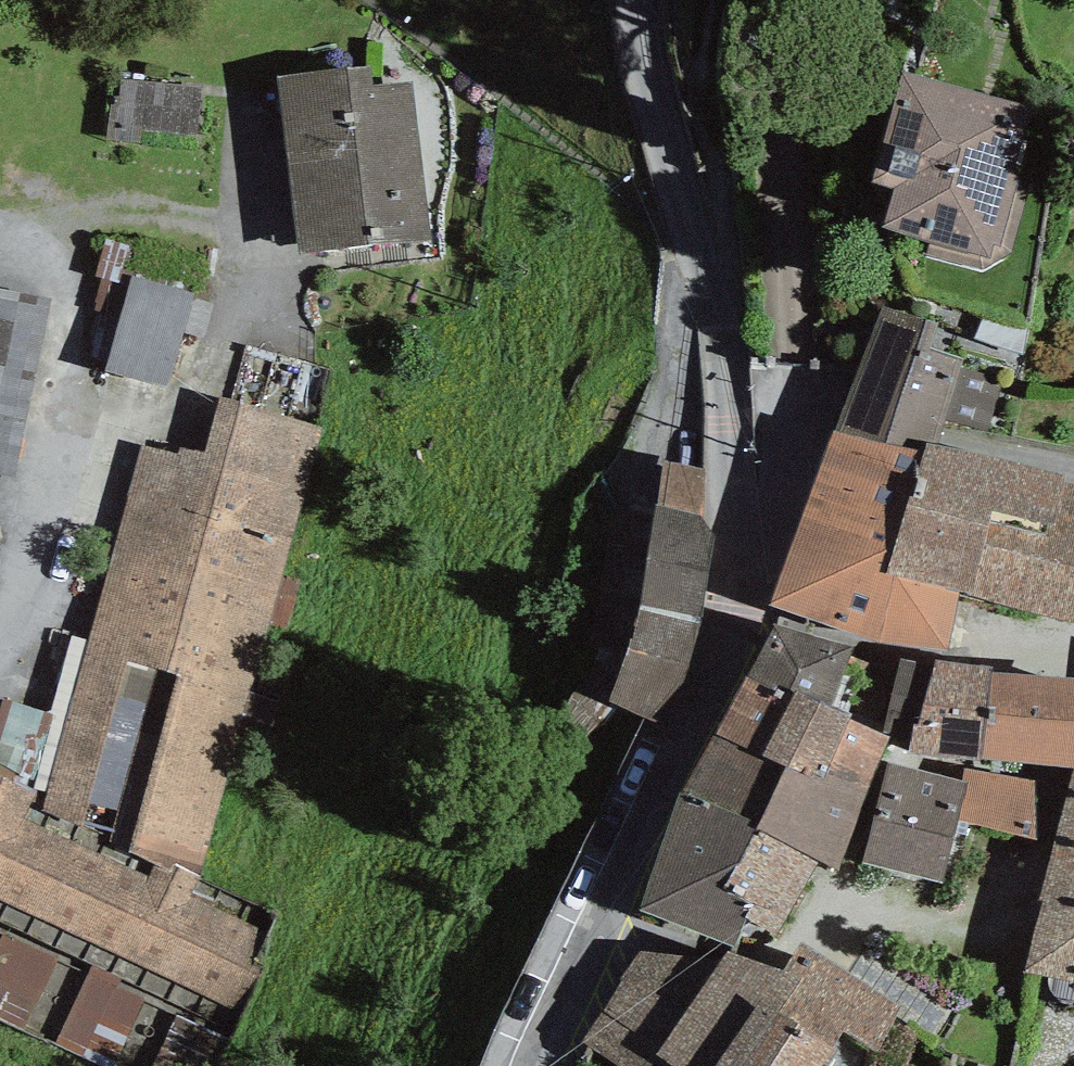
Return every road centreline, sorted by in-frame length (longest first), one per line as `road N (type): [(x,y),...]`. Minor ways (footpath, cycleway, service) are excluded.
road 1 (residential): [(644,0),(644,44),(735,414),(746,556)]
road 2 (residential): [(746,556),(713,679),(540,1065)]
road 3 (residential): [(1073,461),(839,418),(798,427),(746,556)]

